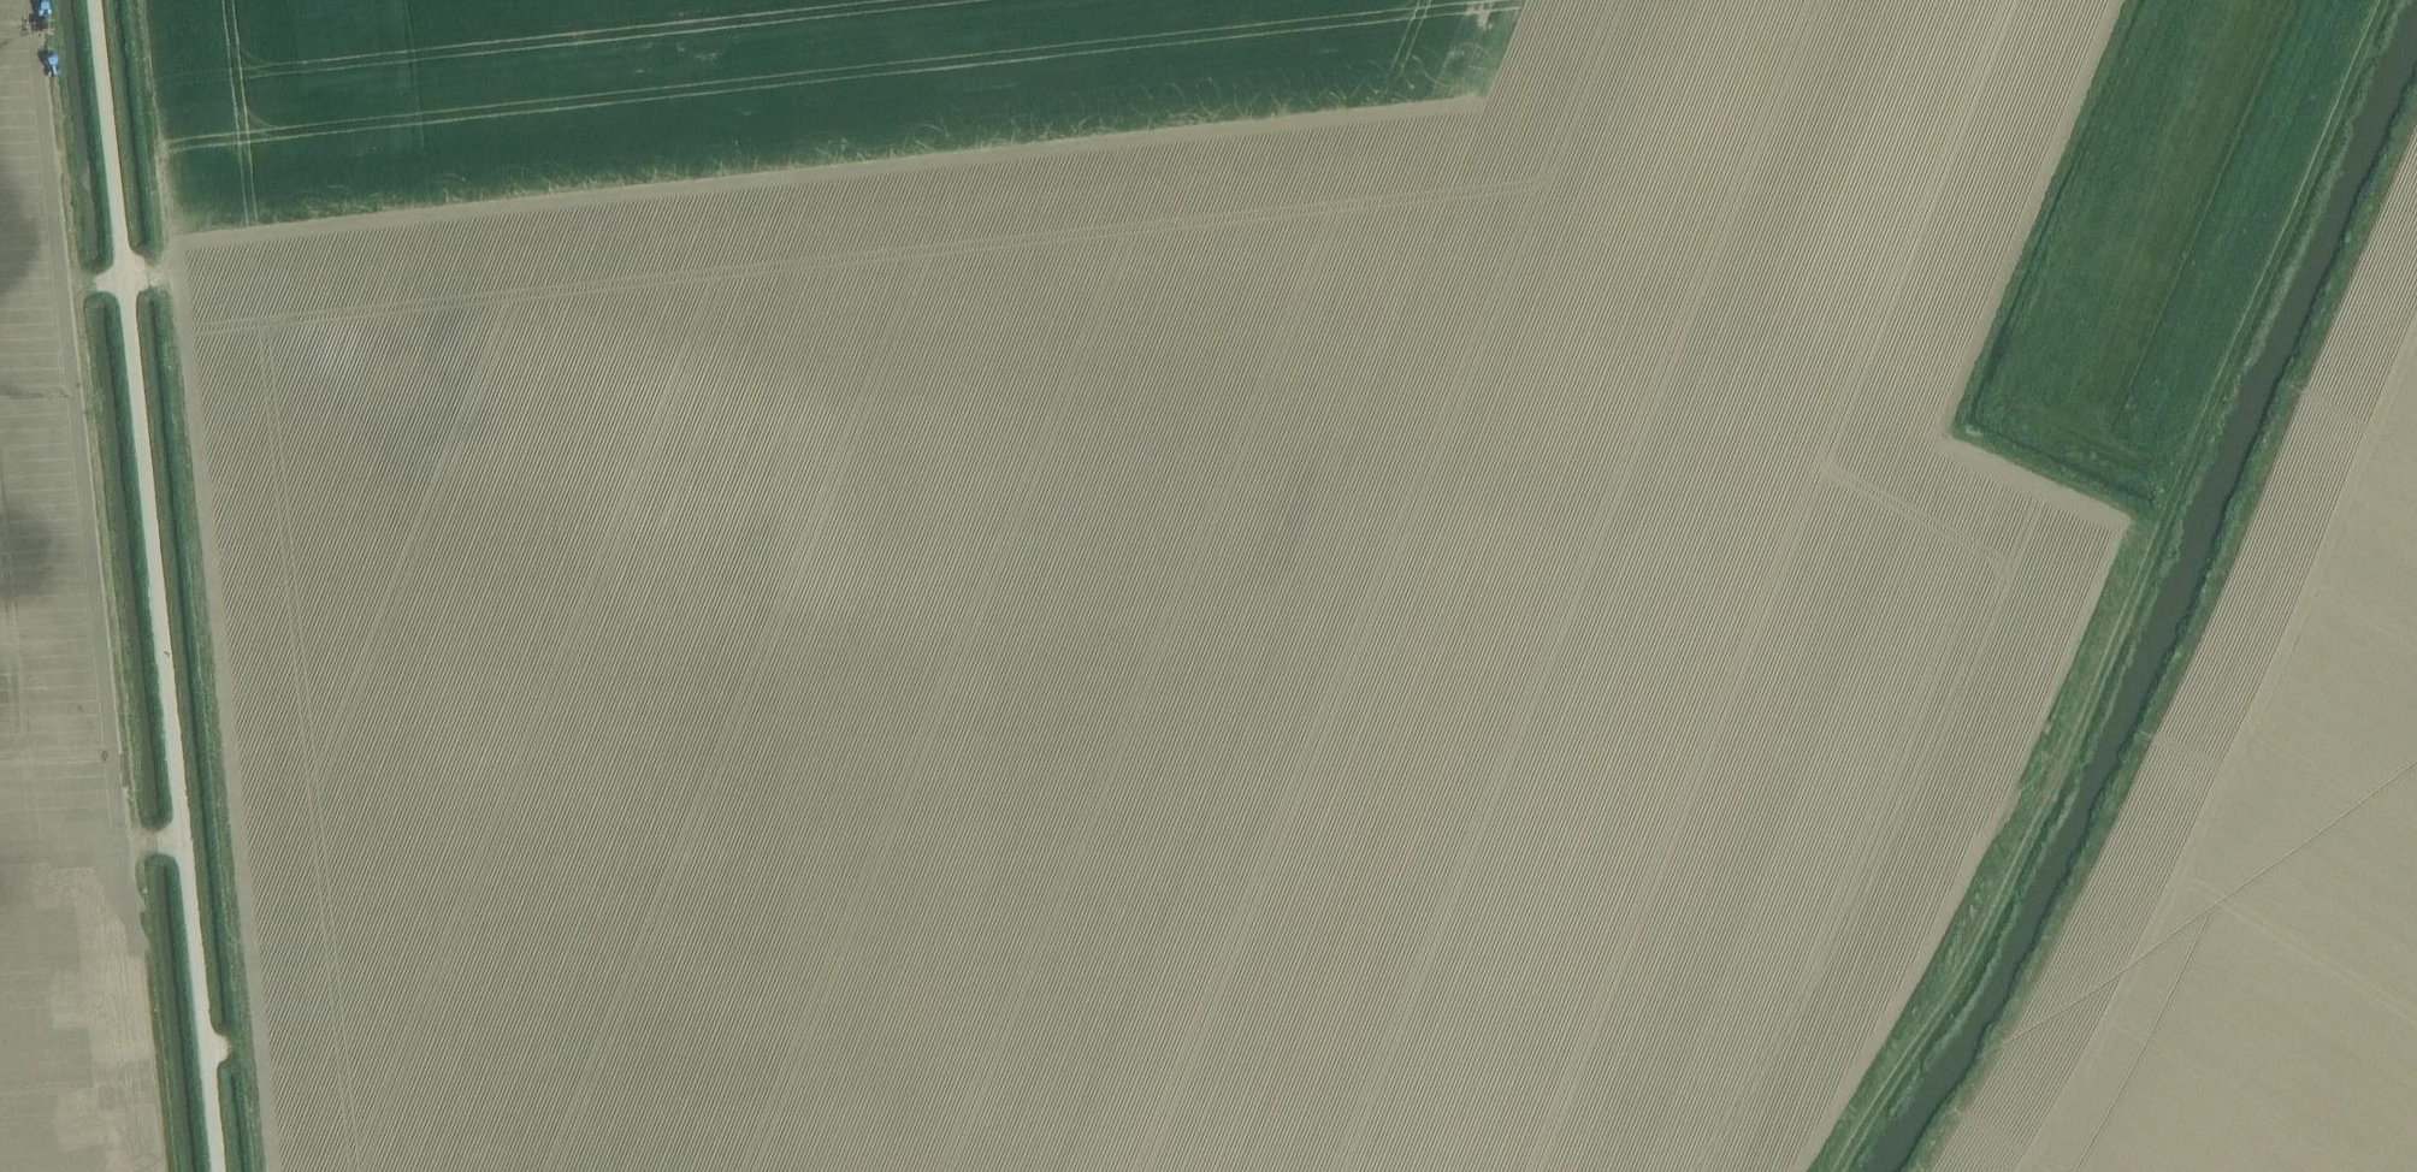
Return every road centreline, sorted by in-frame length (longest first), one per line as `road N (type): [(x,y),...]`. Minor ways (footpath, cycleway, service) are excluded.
road 1 (track): [(2389,0),(1969,958),(1840,1171)]
road 2 (unclassified): [(222,1171),(107,0)]

